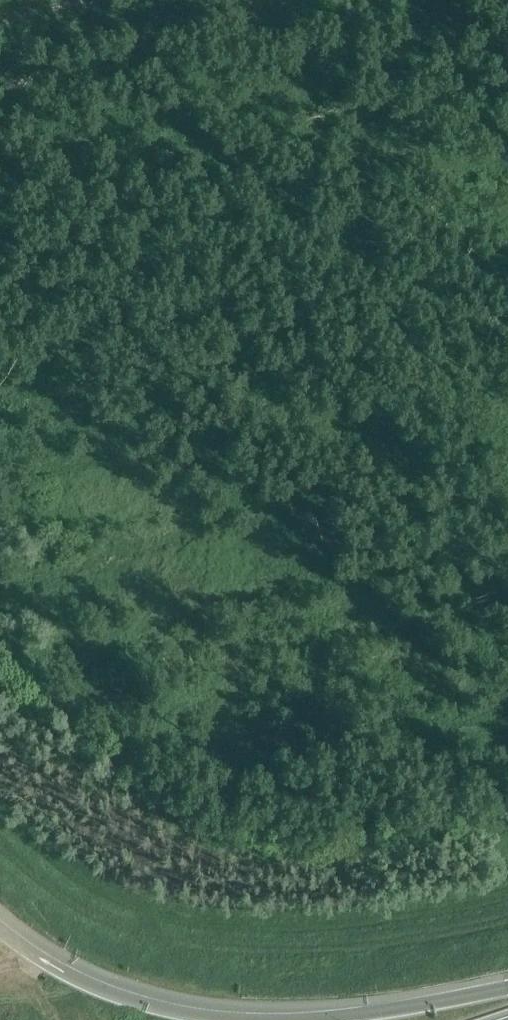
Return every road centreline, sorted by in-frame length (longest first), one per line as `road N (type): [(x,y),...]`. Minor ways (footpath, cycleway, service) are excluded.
road 1 (motorway): [(246,1019),(127,999),(66,973),(0,929)]
road 2 (motorway): [(507,987),(295,1019)]

